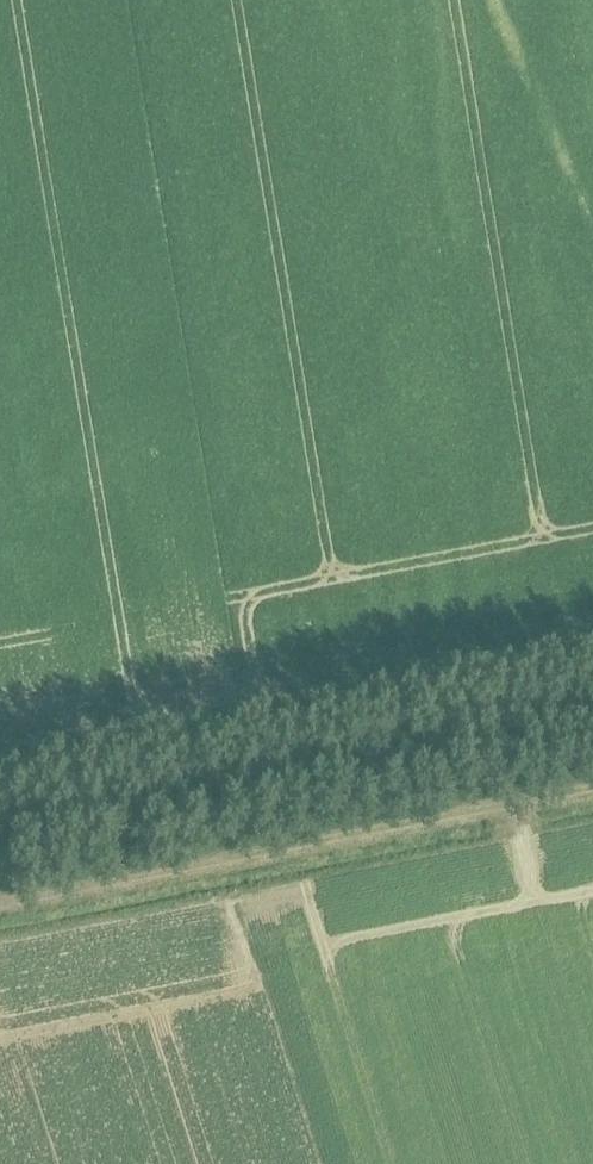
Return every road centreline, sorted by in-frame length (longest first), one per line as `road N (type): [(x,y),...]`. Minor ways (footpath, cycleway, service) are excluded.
road 1 (track): [(592,783),(0,898)]
road 2 (unclassified): [(0,794),(592,682)]

